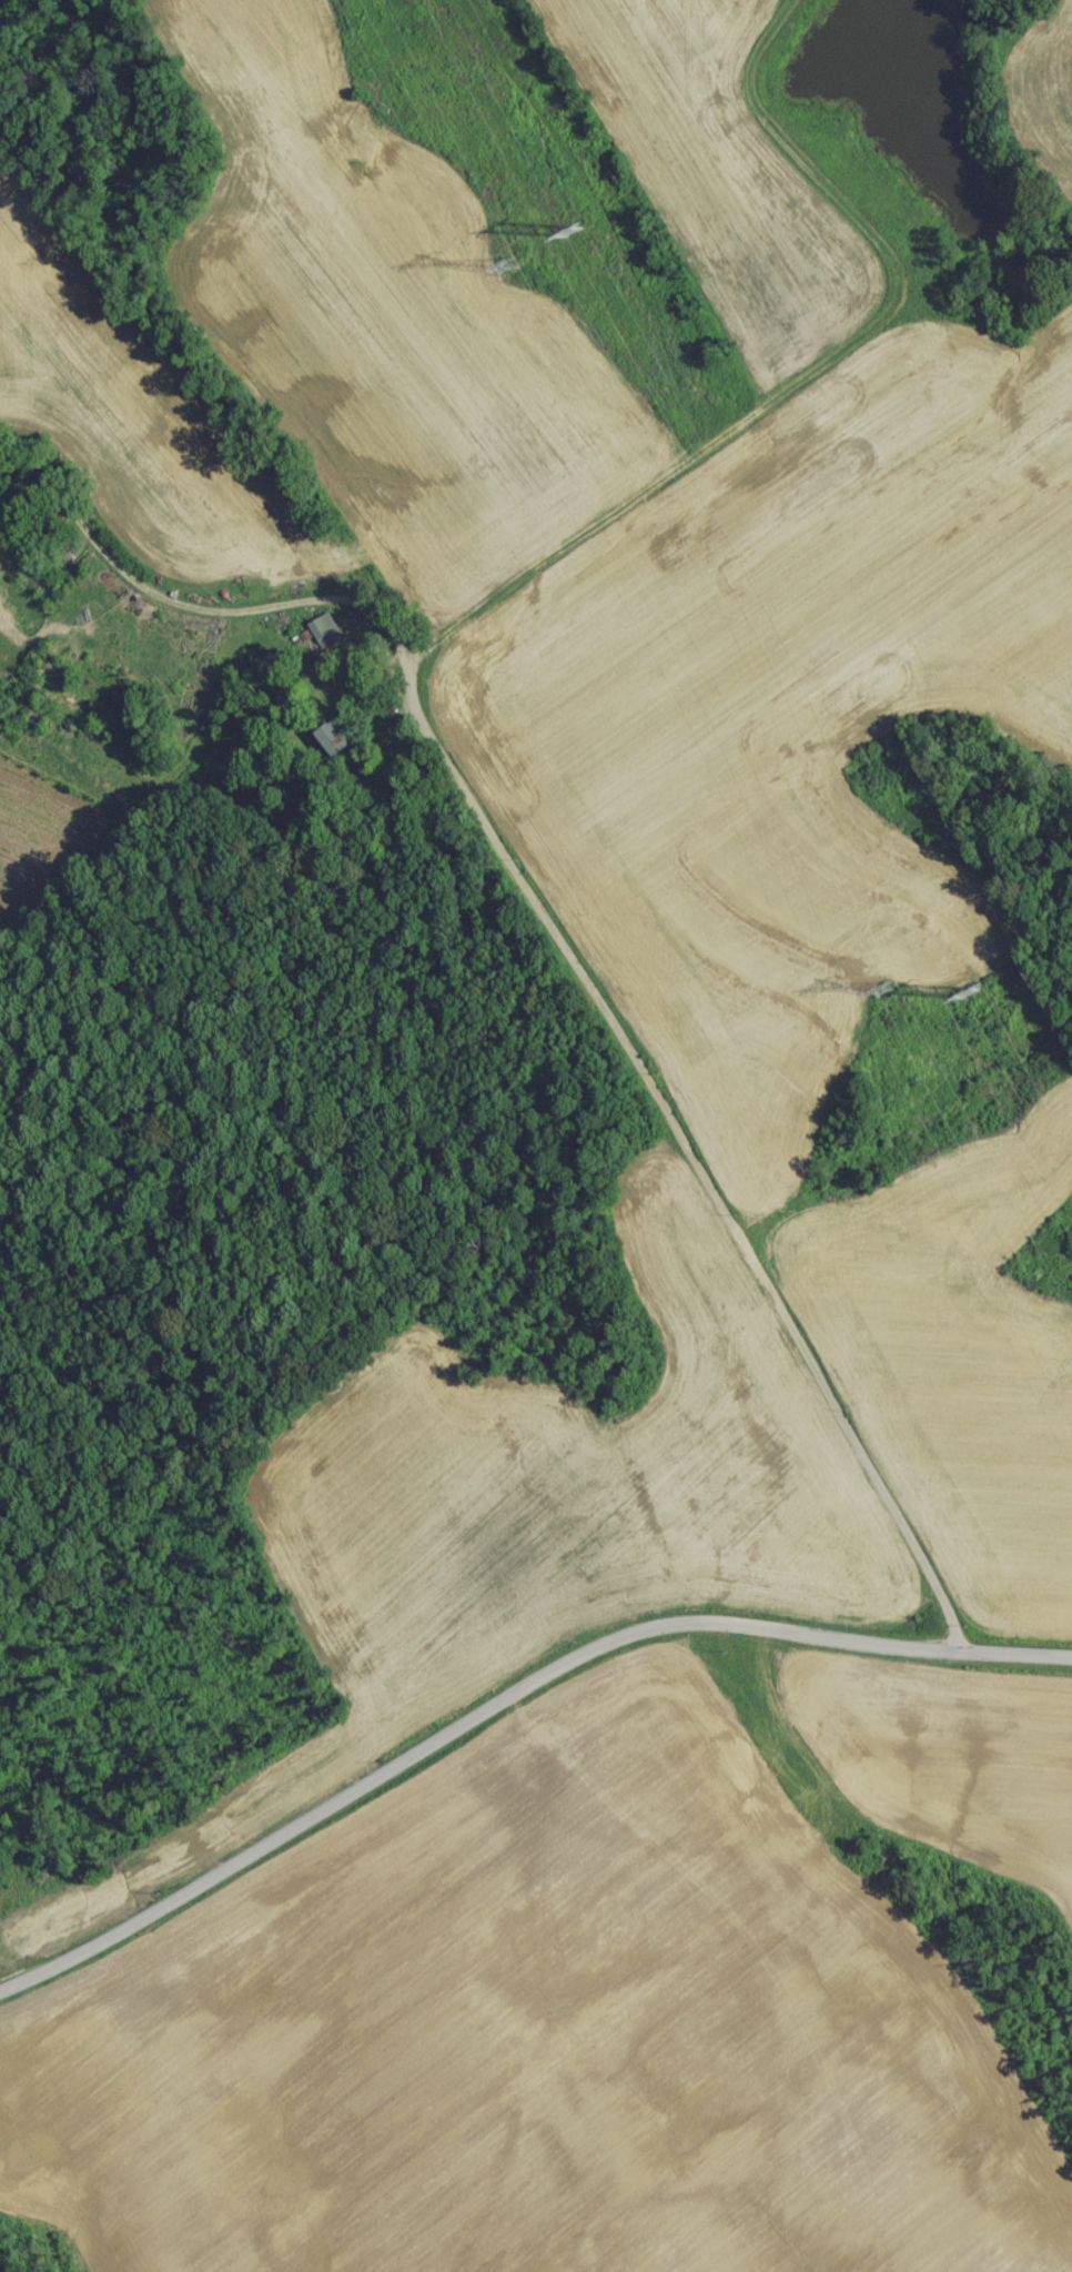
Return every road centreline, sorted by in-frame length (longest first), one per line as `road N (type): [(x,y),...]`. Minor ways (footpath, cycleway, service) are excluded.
road 1 (residential): [(0,1963),(617,1625),(1071,1652)]

